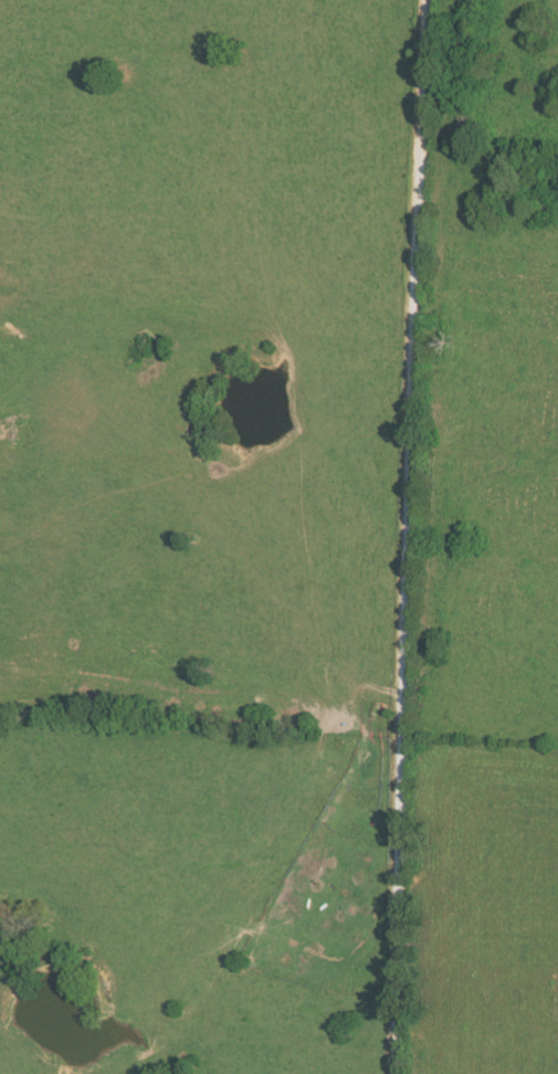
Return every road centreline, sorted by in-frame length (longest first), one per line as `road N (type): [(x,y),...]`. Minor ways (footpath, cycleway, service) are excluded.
road 1 (residential): [(393,1073),(426,0)]

